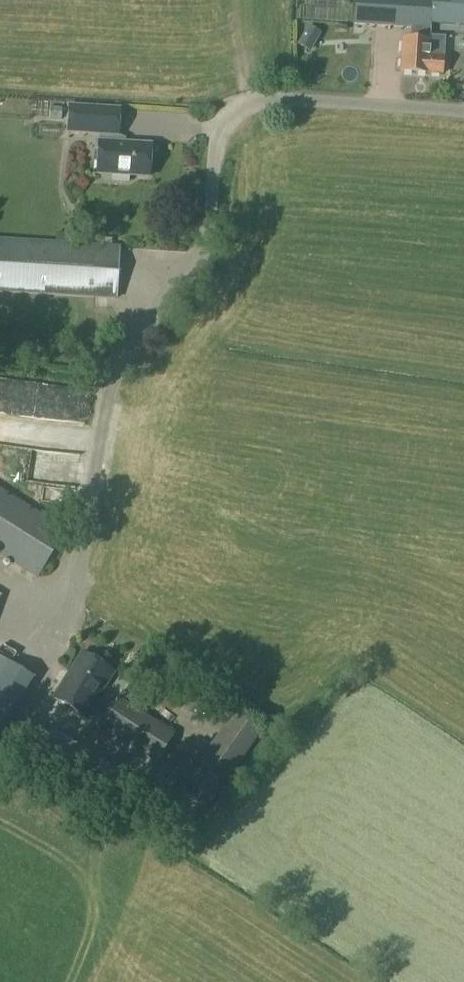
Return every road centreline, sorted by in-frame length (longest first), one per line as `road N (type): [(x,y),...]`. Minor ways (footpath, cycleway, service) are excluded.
road 1 (unclassified): [(463,111),(258,97),(229,115),(214,145),(207,231),(182,284),(127,355),(105,401),(79,586),(34,661)]

